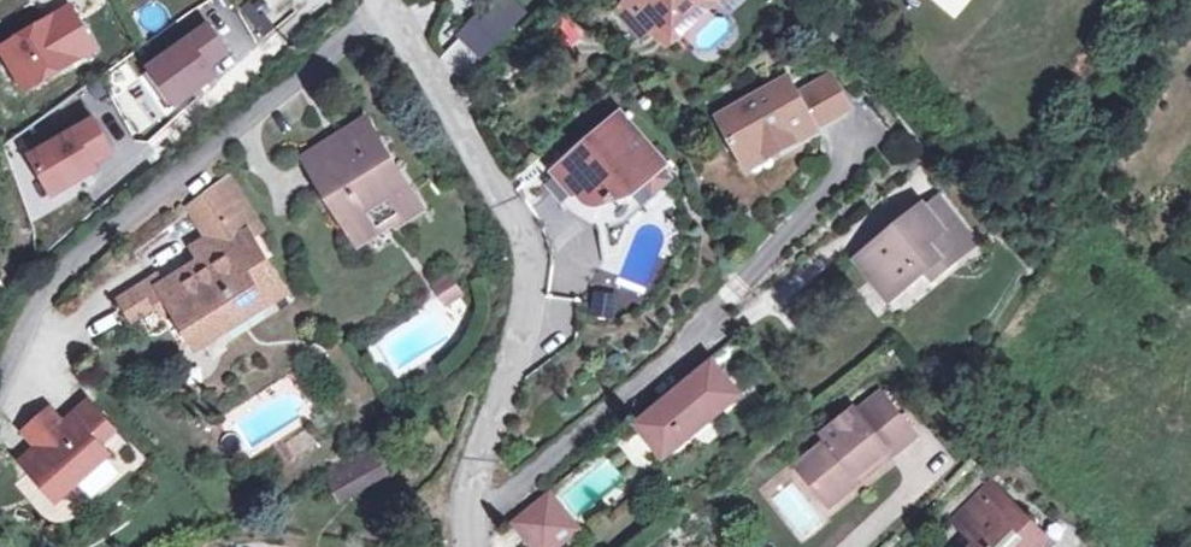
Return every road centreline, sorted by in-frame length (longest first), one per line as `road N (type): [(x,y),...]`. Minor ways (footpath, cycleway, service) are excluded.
road 1 (residential): [(463,546),(492,374),(525,291),(509,204),(393,0)]

